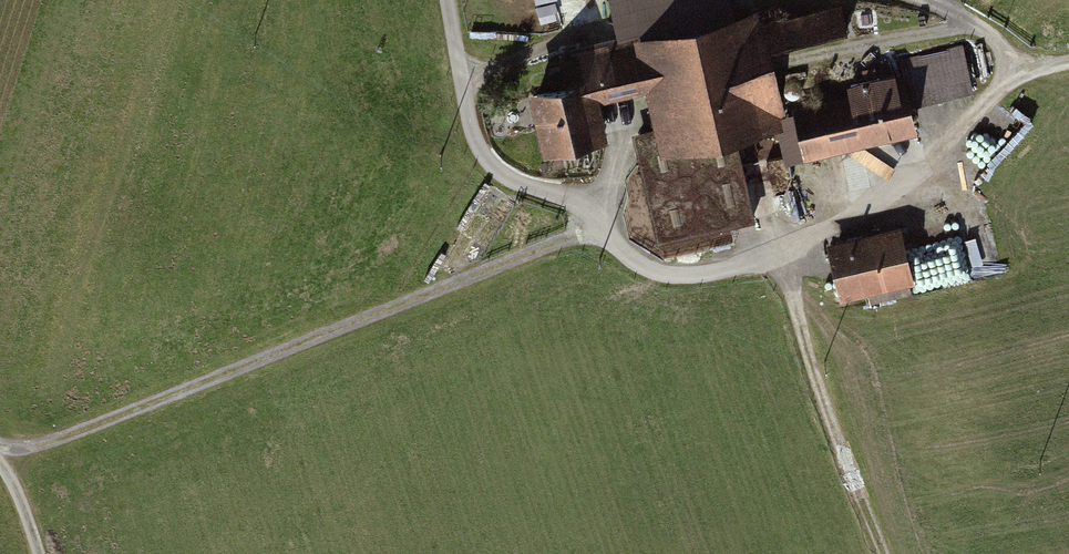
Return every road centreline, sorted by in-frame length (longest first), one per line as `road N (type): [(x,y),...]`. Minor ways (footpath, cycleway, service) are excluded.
road 1 (track): [(451,0),(475,143),(506,181),(574,206),(644,273),(702,283),(792,263),(906,194),(1009,82),(1068,67)]
road 2 (track): [(0,449),(51,442),(611,234)]
road 3 (track): [(792,263),(807,342),(881,553)]

